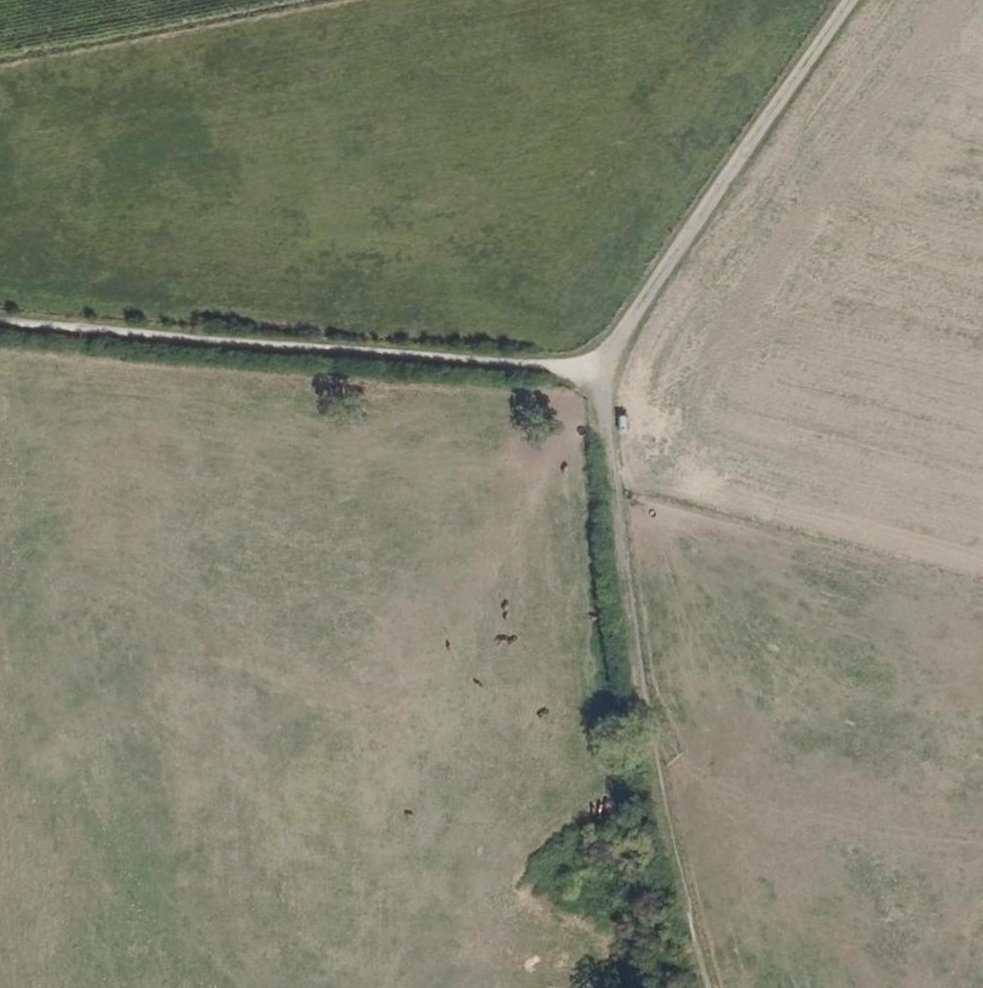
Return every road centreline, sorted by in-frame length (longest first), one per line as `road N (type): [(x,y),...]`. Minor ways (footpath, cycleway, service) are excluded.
road 1 (track): [(870,0),(610,381),(0,326)]
road 2 (track): [(610,381),(670,866),(714,987)]

